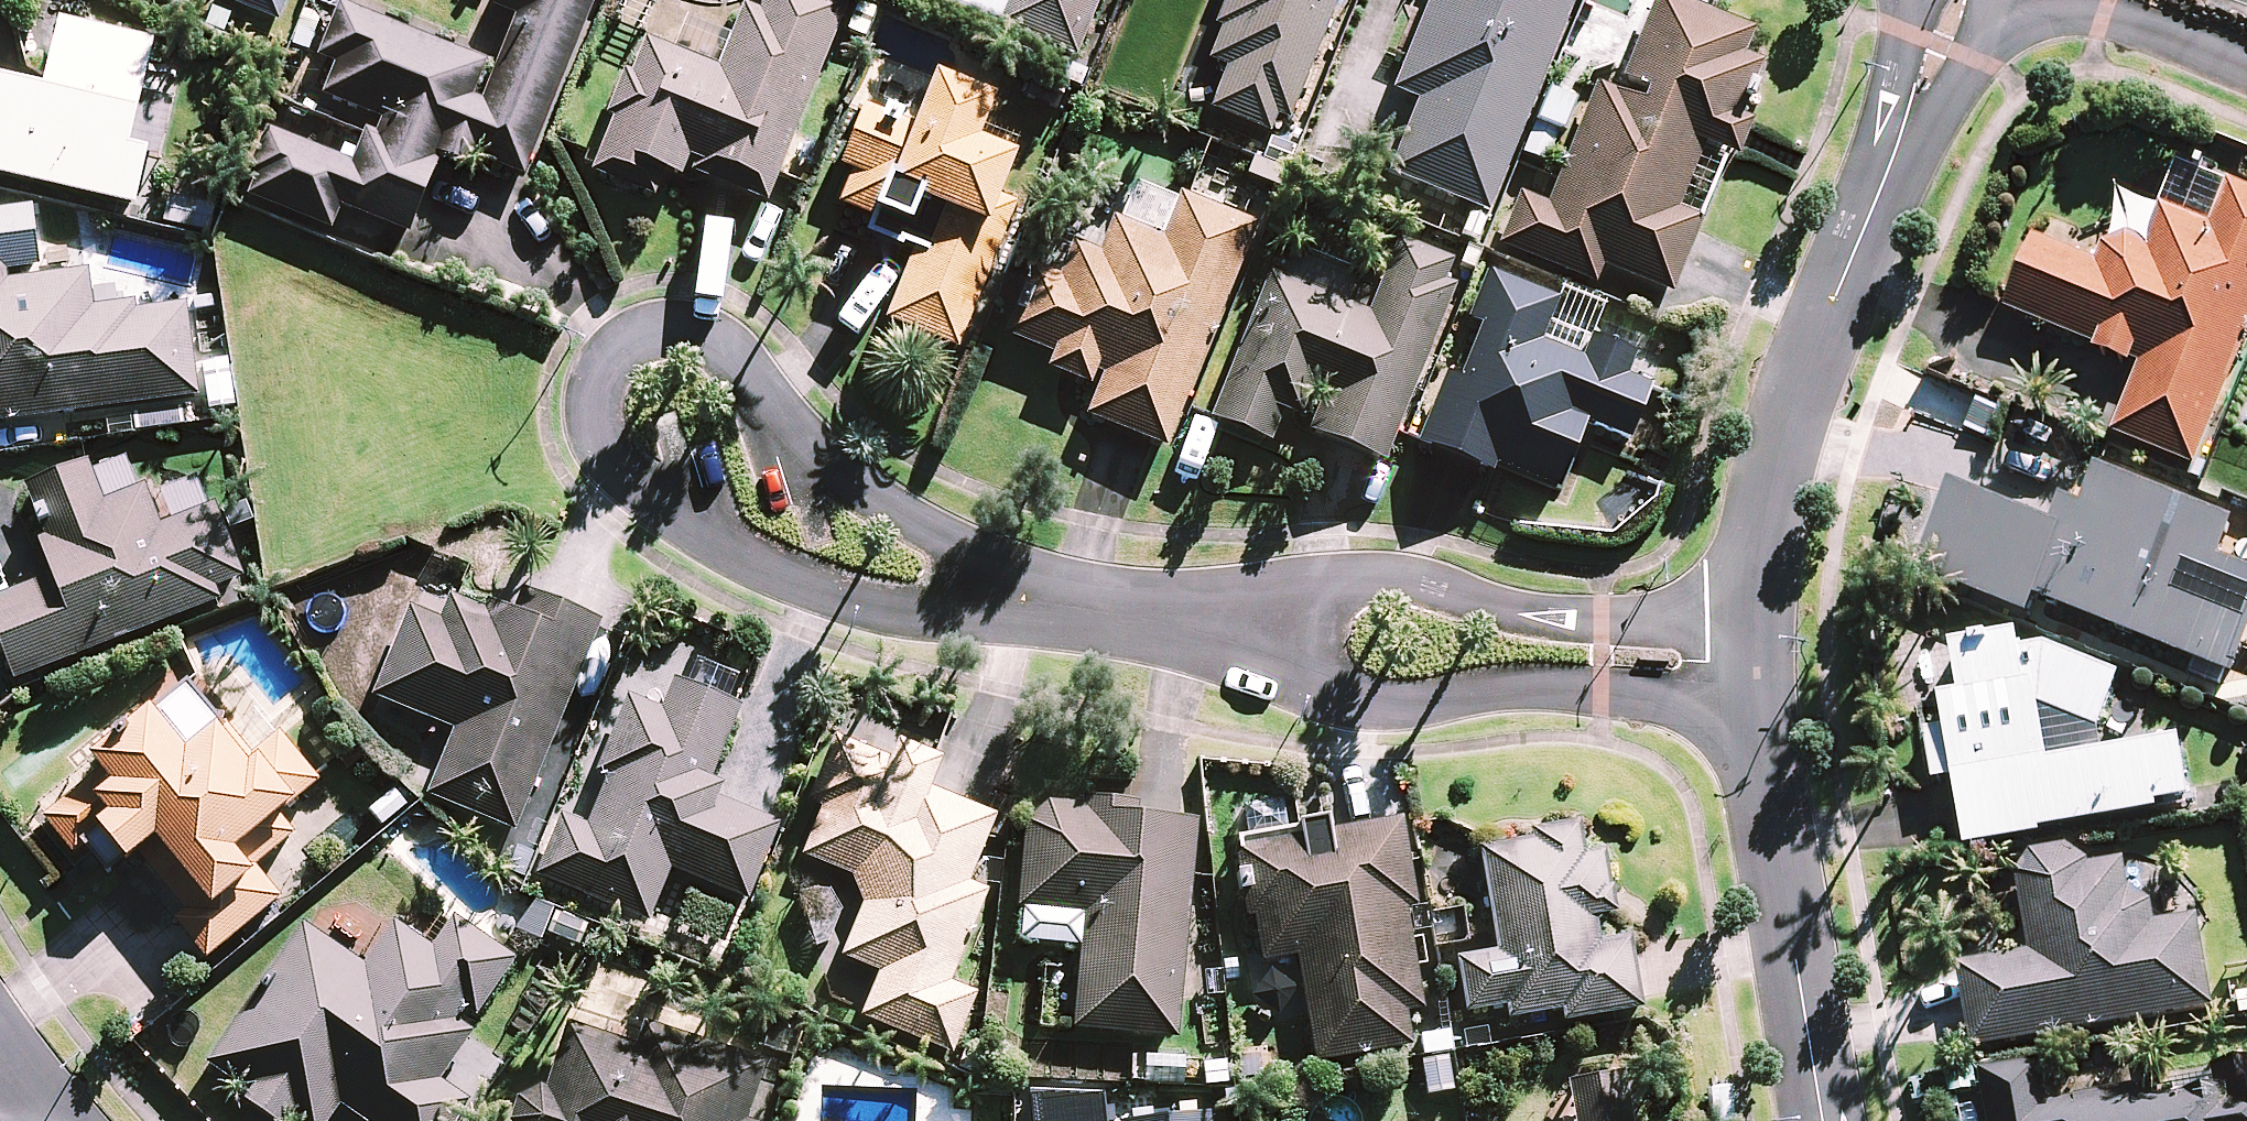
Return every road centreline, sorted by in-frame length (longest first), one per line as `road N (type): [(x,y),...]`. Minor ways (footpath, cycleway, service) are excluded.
road 1 (residential): [(966,582),(911,598),(856,596),(748,552),(624,472),(596,439),(591,389),(609,354),(644,330),(676,326),(715,341),(759,407),(901,512)]
road 2 (residential): [(1757,630),(1763,534),(1796,379),(1957,0)]
road 3 (residential): [(1247,636),(1309,591),(1459,597),(1757,630)]
road 4 (residential): [(1754,713),(1486,691),(1325,690),(1247,636)]
road 5 (residential): [(1823,1120),(1754,713)]
road 6 (residential): [(1247,636),(1124,621),(966,582)]
road 7 (residential): [(2246,70),(2086,0)]

